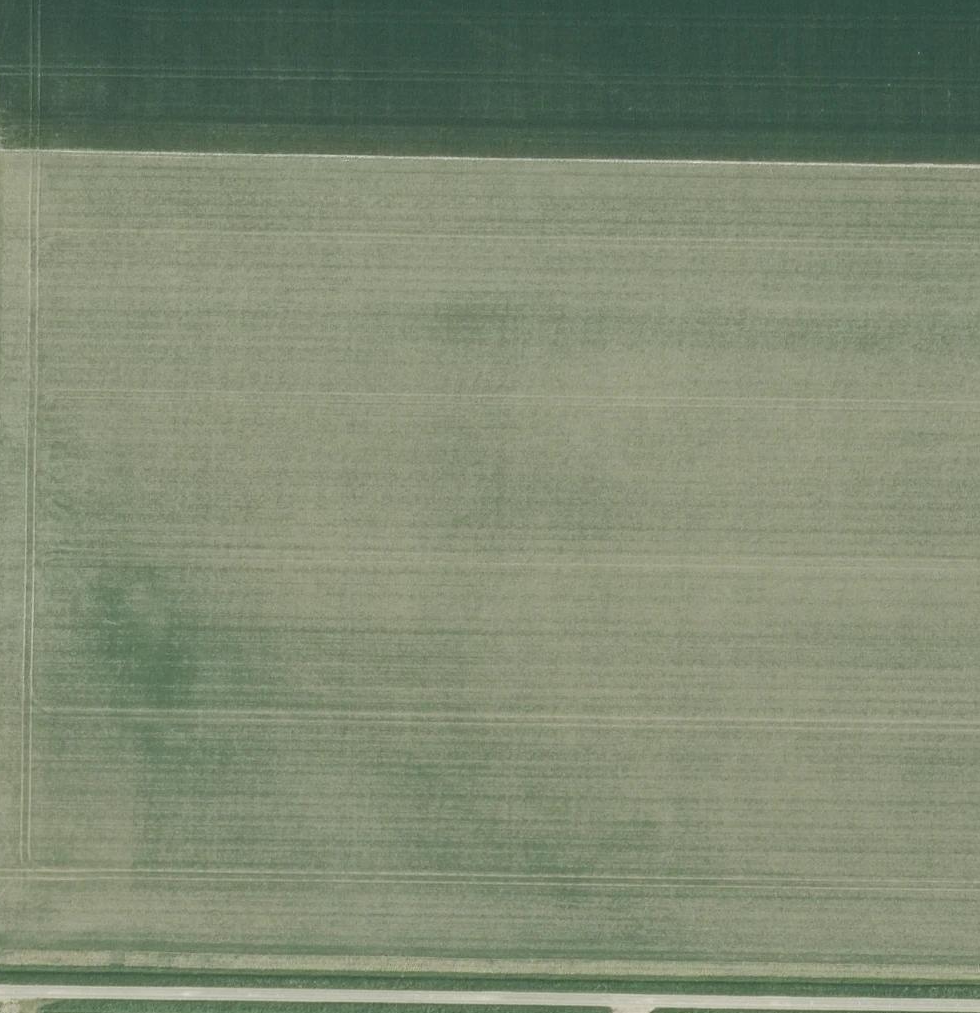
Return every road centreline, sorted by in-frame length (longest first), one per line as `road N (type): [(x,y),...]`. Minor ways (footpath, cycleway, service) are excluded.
road 1 (unclassified): [(979,1005),(0,992)]

